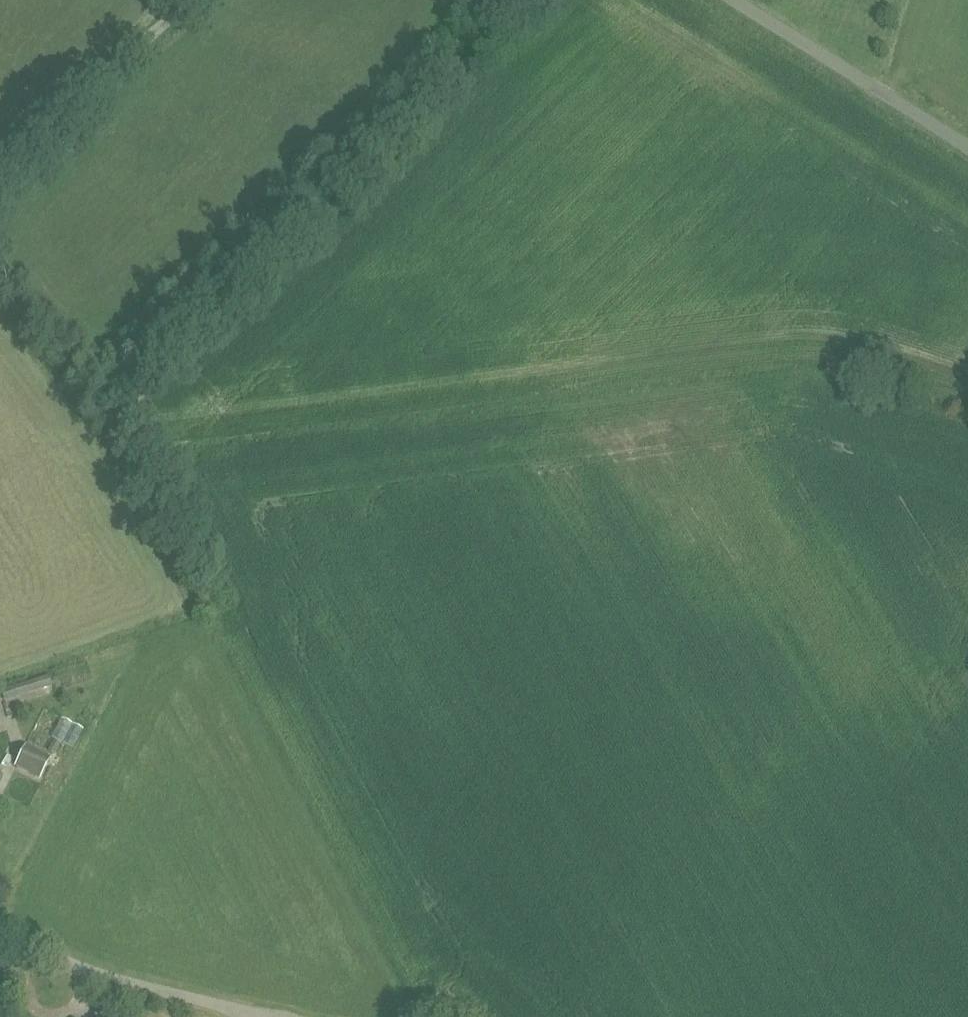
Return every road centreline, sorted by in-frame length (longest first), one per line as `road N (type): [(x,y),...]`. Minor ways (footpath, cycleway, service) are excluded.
road 1 (unclassified): [(967,149),(730,0)]
road 2 (unclassified): [(0,932),(77,971),(253,1016)]
road 3 (track): [(0,178),(187,0)]

